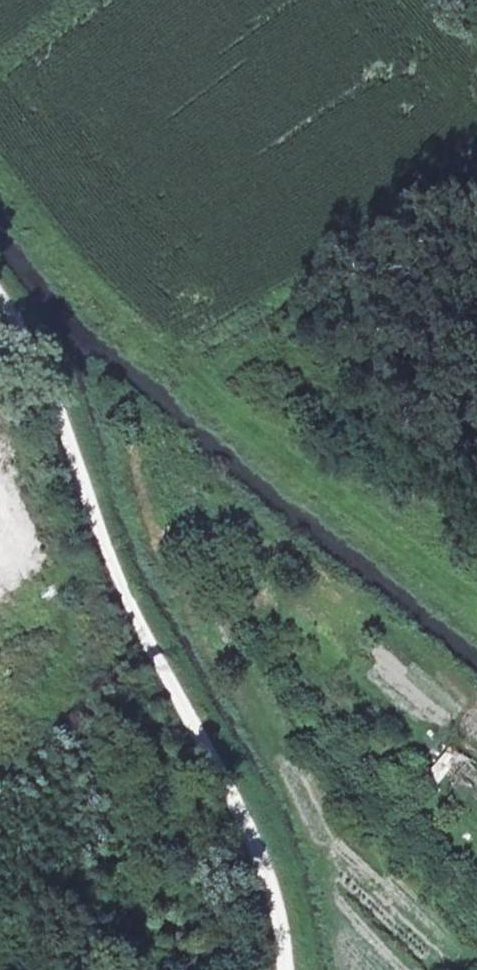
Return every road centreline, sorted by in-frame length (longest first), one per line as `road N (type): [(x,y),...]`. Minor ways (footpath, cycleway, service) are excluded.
road 1 (track): [(282,969),(281,937),(247,835),(139,630),(0,301)]

